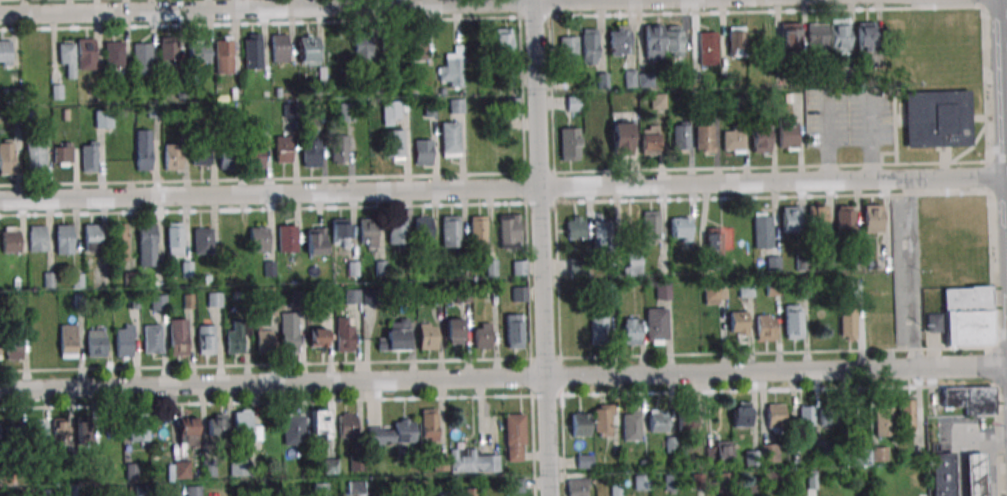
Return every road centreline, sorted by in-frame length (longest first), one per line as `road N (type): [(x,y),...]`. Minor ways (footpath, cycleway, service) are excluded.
road 1 (residential): [(0,200),(1006,176)]
road 2 (residential): [(0,389),(1006,365)]
road 3 (residential): [(0,15),(534,0)]
road 4 (residential): [(551,495),(534,0)]

